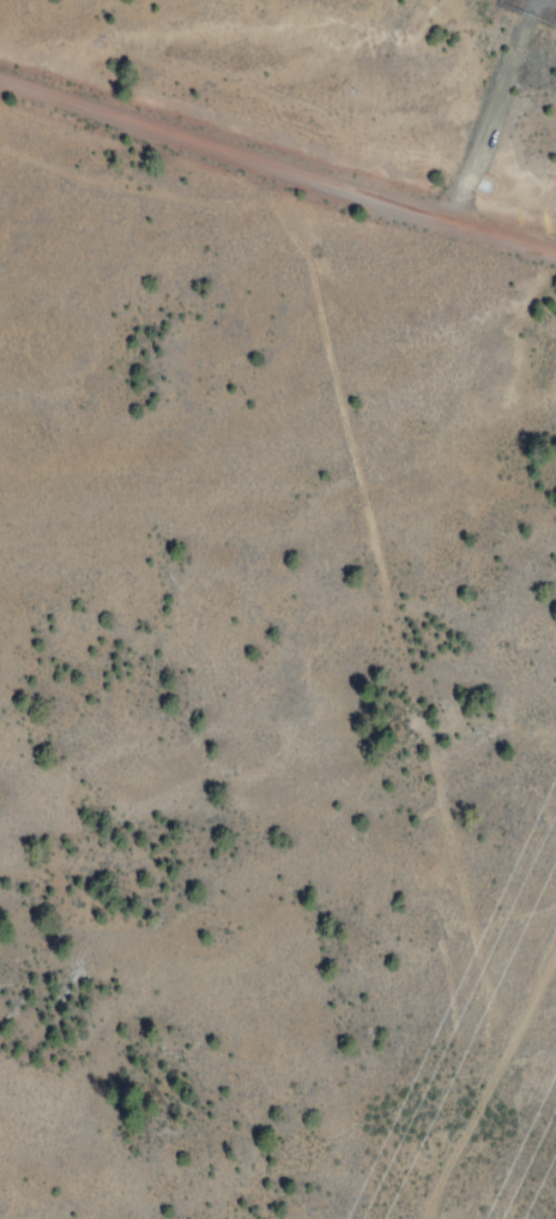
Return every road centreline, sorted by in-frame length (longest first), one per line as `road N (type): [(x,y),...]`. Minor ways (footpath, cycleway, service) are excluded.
road 1 (track): [(290,167),(394,638),(469,927),(489,1087)]
road 2 (residential): [(0,76),(555,250)]
road 3 (track): [(555,951),(424,1218)]

